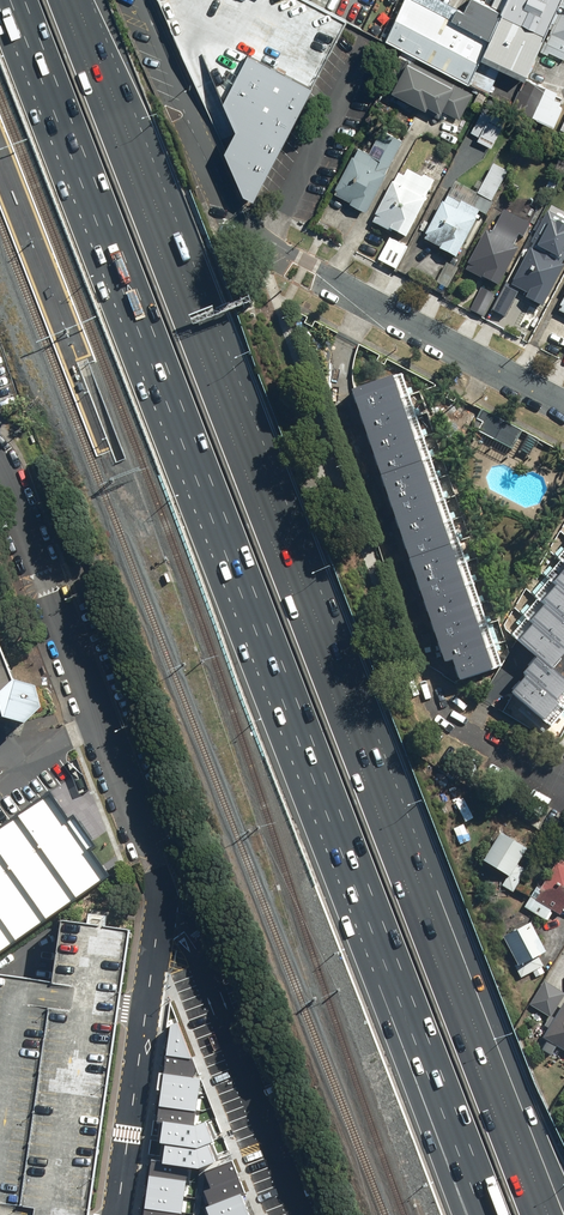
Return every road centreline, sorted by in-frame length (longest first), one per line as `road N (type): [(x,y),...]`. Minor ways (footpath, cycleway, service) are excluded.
road 1 (motorway): [(62,0),(481,1080)]
road 2 (motorway): [(363,874),(25,0)]
road 3 (residential): [(563,408),(256,240),(221,183),(141,0)]
road 4 (unclassified): [(0,470),(160,891)]
road 5 (motorway): [(496,1214),(363,874)]
road 6 (motorway): [(458,1214),(374,991),(363,874)]
road 7 (residential): [(430,691),(440,716),(563,795)]
road 8 (motorway): [(481,1080),(563,1208)]
road 9 (motorway): [(481,1080),(534,1214)]

